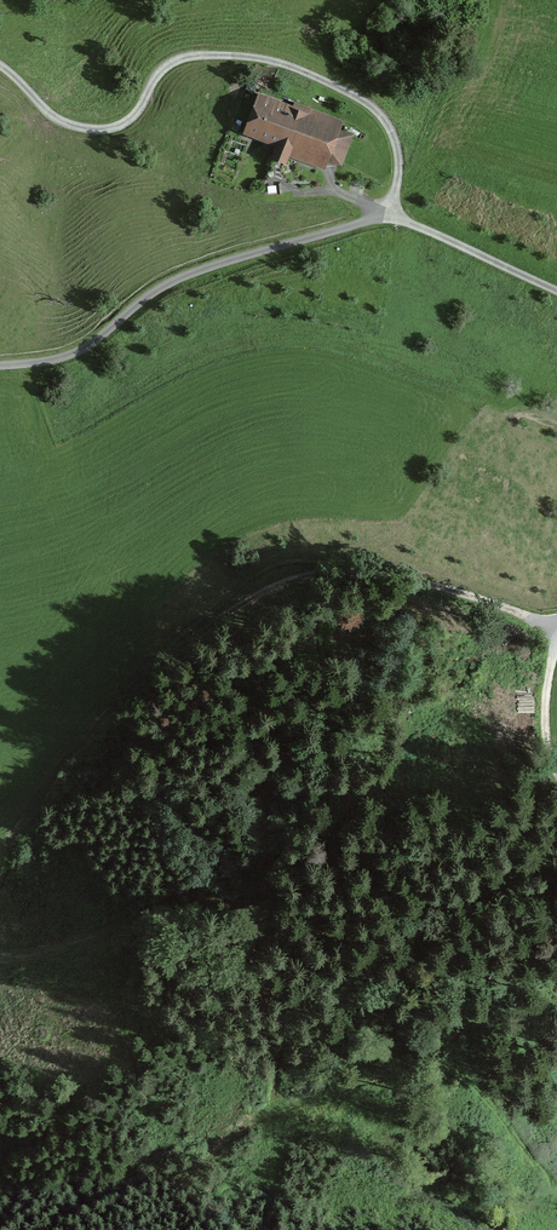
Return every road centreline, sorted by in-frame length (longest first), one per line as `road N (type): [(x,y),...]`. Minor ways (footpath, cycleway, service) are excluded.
road 1 (unclassified): [(0,65),(60,122),(91,129),(127,120),(161,71),(182,58),(230,55),(299,71),(367,103),(389,127),(399,171),(388,215),(556,289)]
road 2 (track): [(0,853),(98,723),(154,667),(229,610),(294,581),(348,572),(418,581),(556,628)]
road 3 (track): [(0,961),(68,947),(209,900),(245,906),(441,1049),(556,1184)]
road 4 (track): [(556,771),(546,723),(556,632)]

